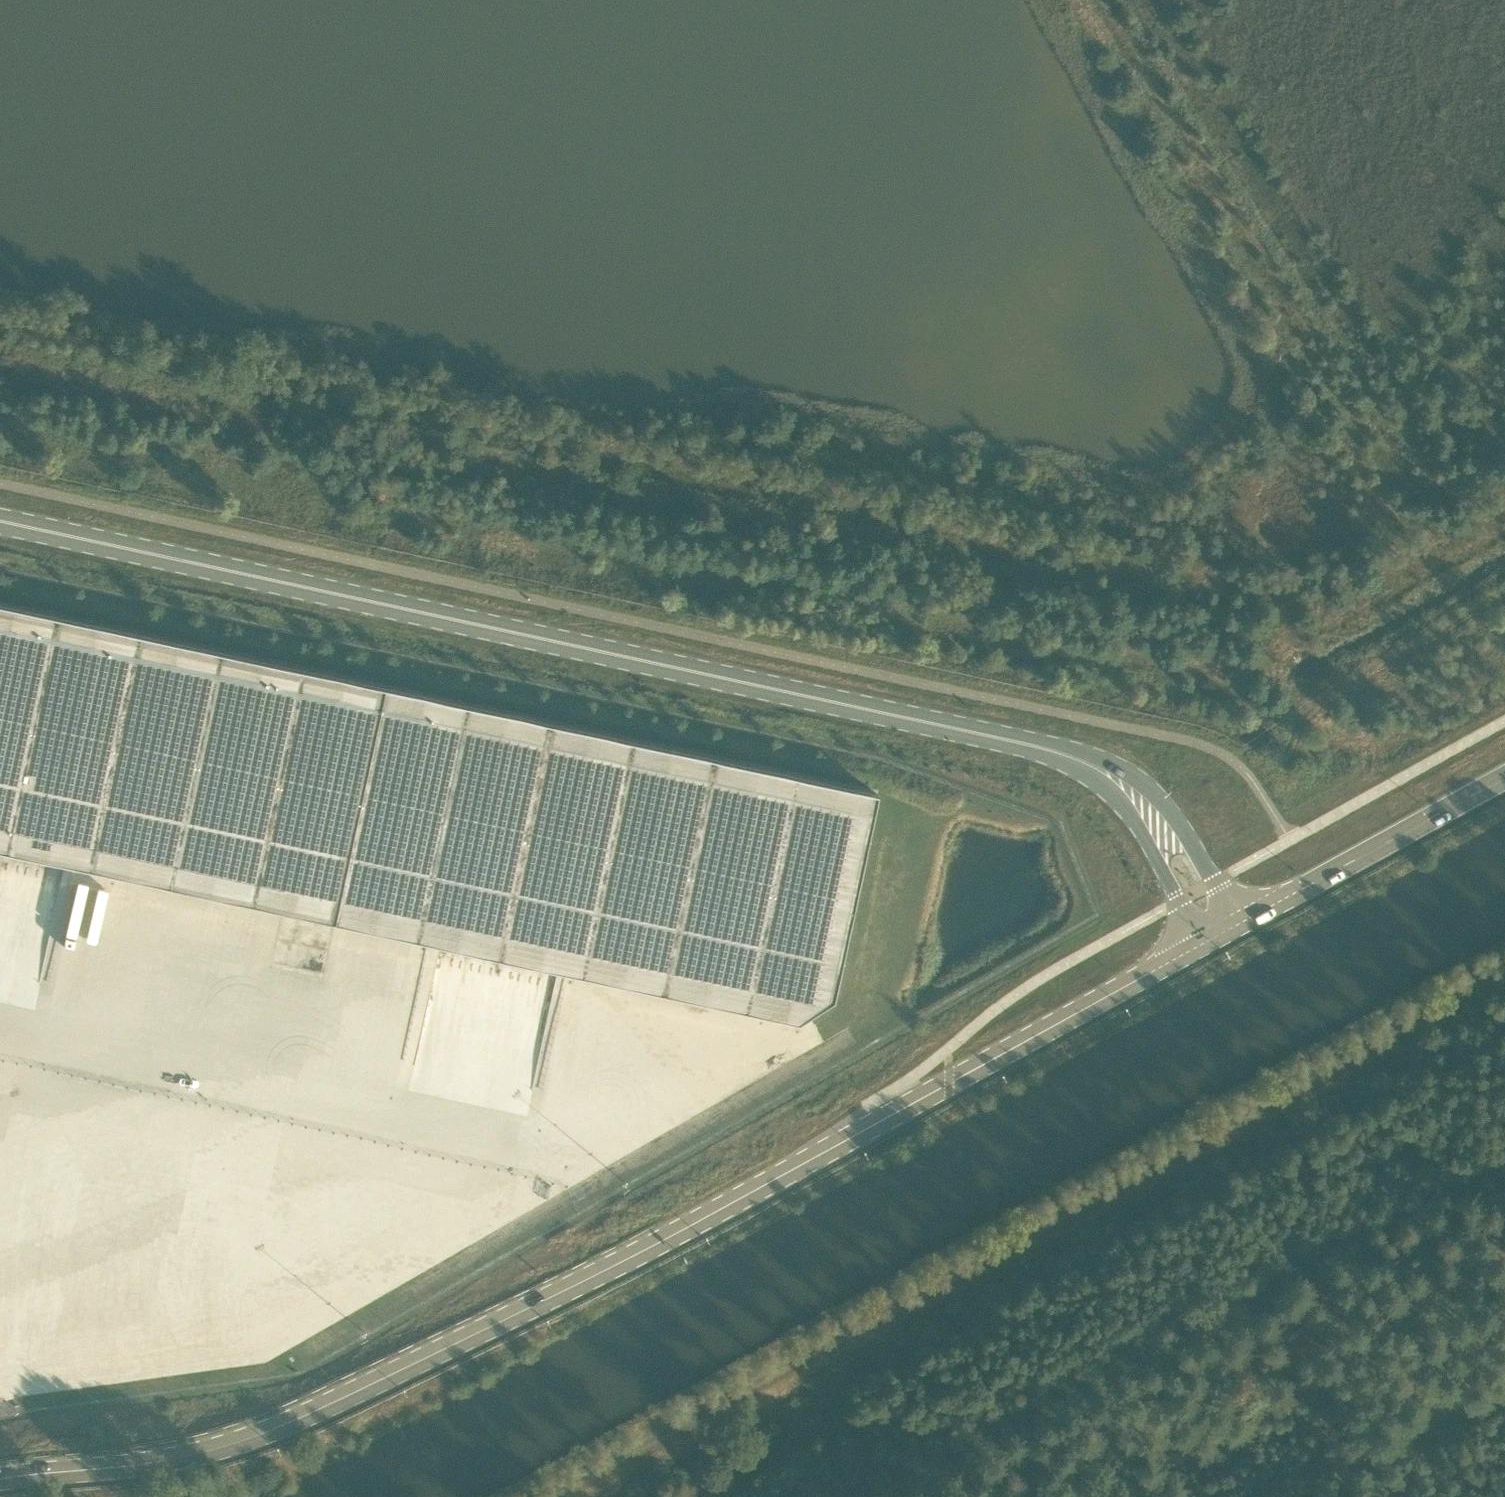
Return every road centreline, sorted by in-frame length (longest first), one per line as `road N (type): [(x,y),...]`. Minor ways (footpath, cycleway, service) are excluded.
road 1 (secondary): [(0,1478),(174,1458),(271,1430),(376,1384),(748,1194),(1198,948)]
road 2 (tertiary): [(1157,820),(1132,791),(1054,750),(0,519)]
road 3 (unclassified): [(549,1496),(1504,967)]
road 4 (secondary): [(1234,928),(1504,779)]
road 5 (tertiary): [(1157,820),(1162,864),(1198,948)]
road 6 (tertiary): [(1234,928),(1211,881),(1157,820)]

